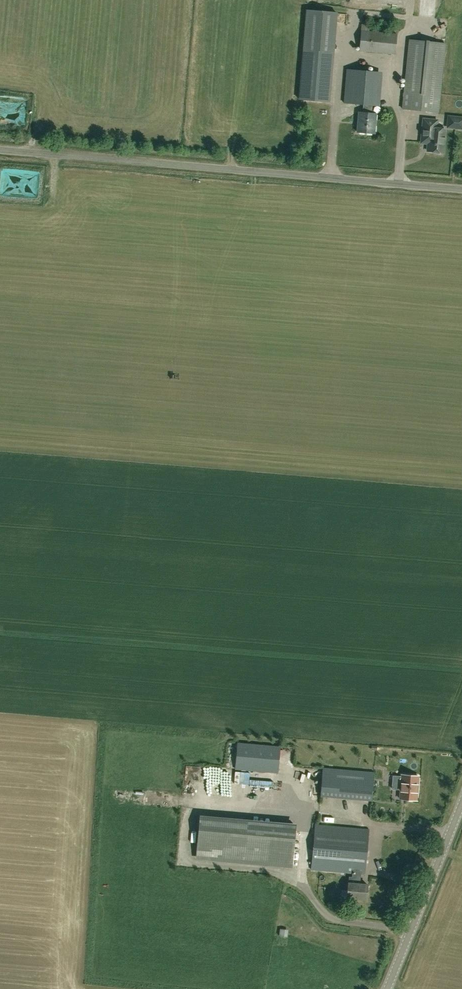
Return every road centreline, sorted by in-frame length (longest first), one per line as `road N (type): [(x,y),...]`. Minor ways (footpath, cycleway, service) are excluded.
road 1 (unclassified): [(461,189),(0,148)]
road 2 (unclassified): [(387,988),(461,803)]

